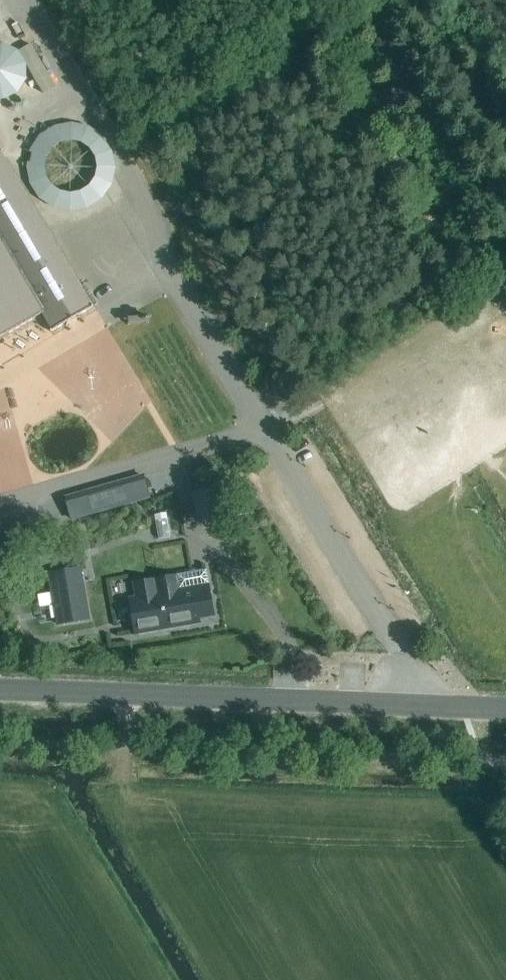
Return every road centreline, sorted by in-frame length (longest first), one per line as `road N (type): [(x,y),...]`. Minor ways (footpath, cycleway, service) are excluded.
road 1 (tertiary): [(505,709),(0,691)]

